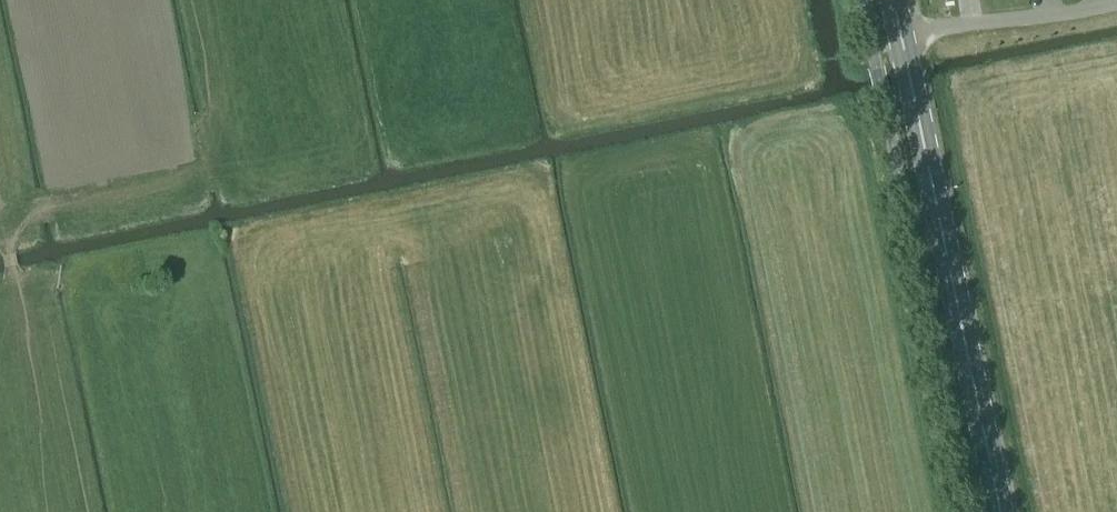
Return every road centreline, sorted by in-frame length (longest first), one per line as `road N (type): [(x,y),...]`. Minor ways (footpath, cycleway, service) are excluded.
road 1 (primary): [(1001,511),(896,0)]

